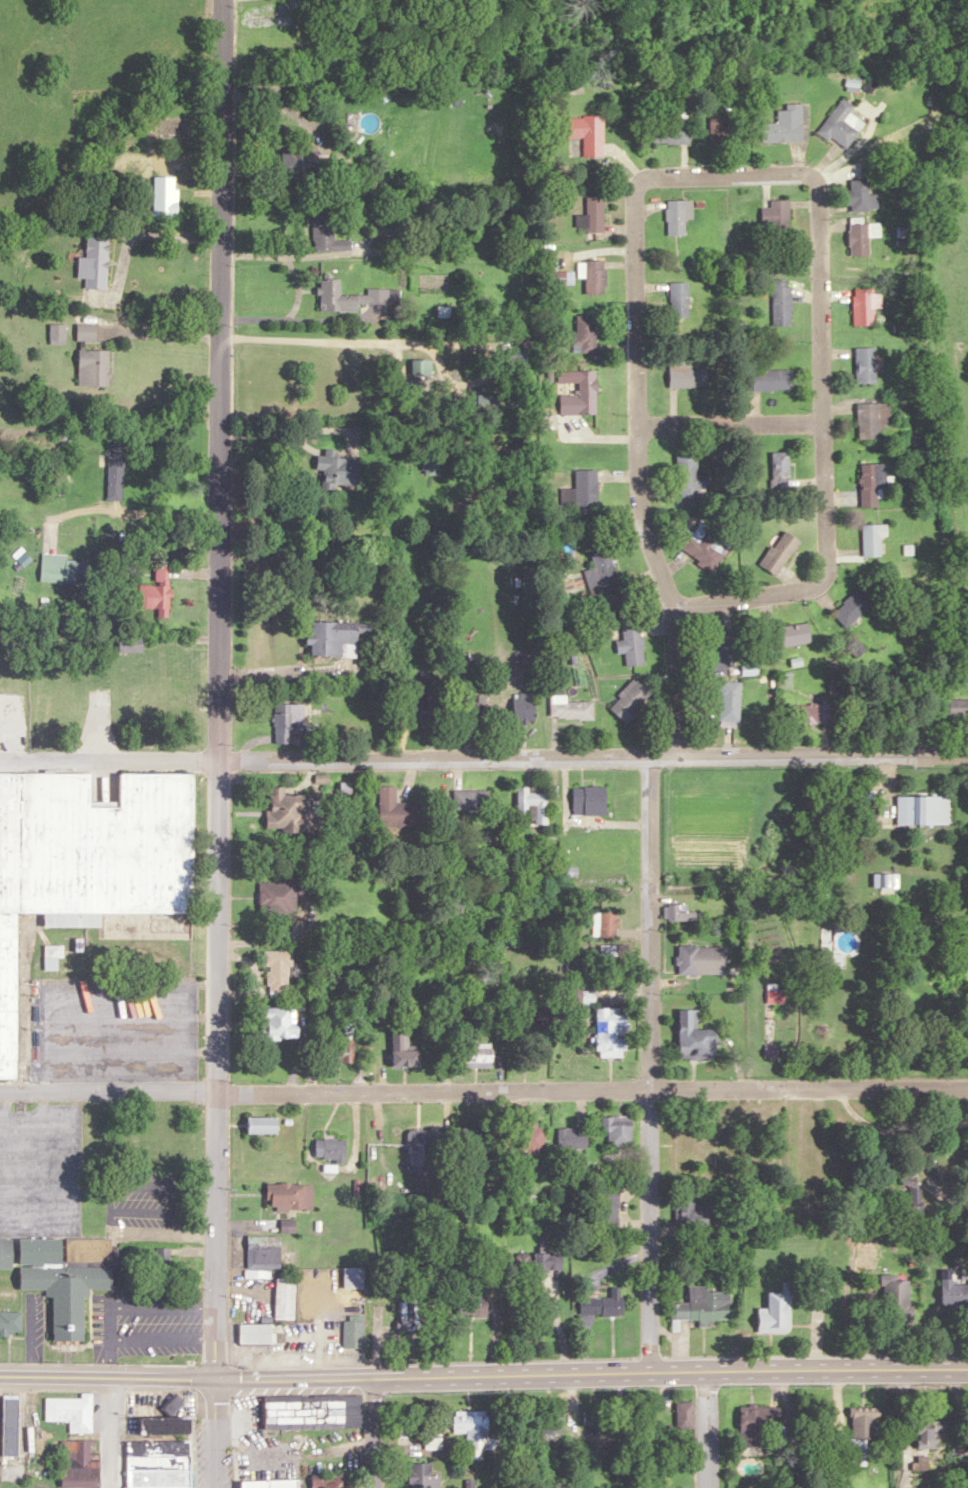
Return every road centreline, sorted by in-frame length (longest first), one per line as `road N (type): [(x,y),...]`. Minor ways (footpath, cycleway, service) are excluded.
road 1 (tertiary): [(218,1380),(221,0)]
road 2 (residential): [(0,1091),(967,1083)]
road 3 (residential): [(967,752),(217,760)]
road 4 (secondary): [(967,1368),(218,1380)]
road 5 (residential): [(674,610),(809,589),(824,578),(818,197),(805,171),(639,181)]
road 6 (residential): [(651,1370),(651,757)]
road 7 (residential): [(683,757),(674,610),(642,519),(633,197),(639,181)]
road 8 (secondary): [(0,1378),(218,1380)]
road 9 (residential): [(0,760),(217,760)]
road 10 (residential): [(639,426),(821,422)]

